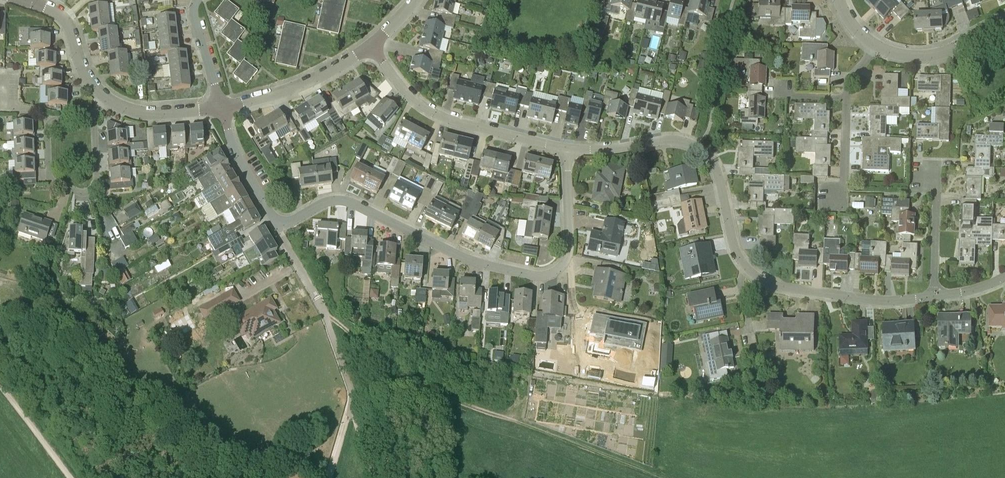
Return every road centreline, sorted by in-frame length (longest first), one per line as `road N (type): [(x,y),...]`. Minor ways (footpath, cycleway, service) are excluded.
road 1 (residential): [(934,297),(887,301),(763,281),(736,252),(714,163),(691,144),(567,148)]
road 2 (track): [(320,302),(384,362),(436,393),(660,477)]
road 3 (residential): [(567,257),(540,275),(483,263),(340,199),(275,221)]
road 4 (residential): [(567,148),(432,111),(404,90),(372,44)]
road 5 (residential): [(222,108),(290,89),(372,44)]
road 6 (residential): [(92,188),(52,179),(48,130),(56,119),(90,120)]
road 7 (residential): [(1004,22),(936,55),(877,47)]
road 8 (residential): [(26,0),(66,22),(84,72),(107,98)]
road 9 (residential): [(934,297),(937,164)]
road 10 (residential): [(275,221),(233,149),(222,108)]

